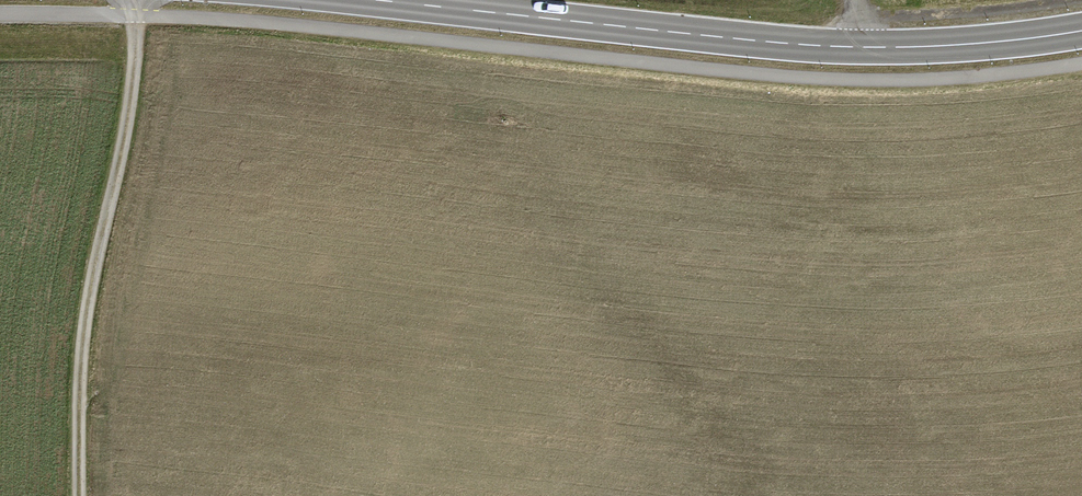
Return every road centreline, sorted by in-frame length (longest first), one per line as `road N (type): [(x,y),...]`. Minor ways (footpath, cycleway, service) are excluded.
road 1 (secondary): [(382,0),(866,46),(1081,30)]
road 2 (track): [(134,0),(135,67),(86,322),(82,495)]
road 3 (track): [(1071,0),(862,15)]

